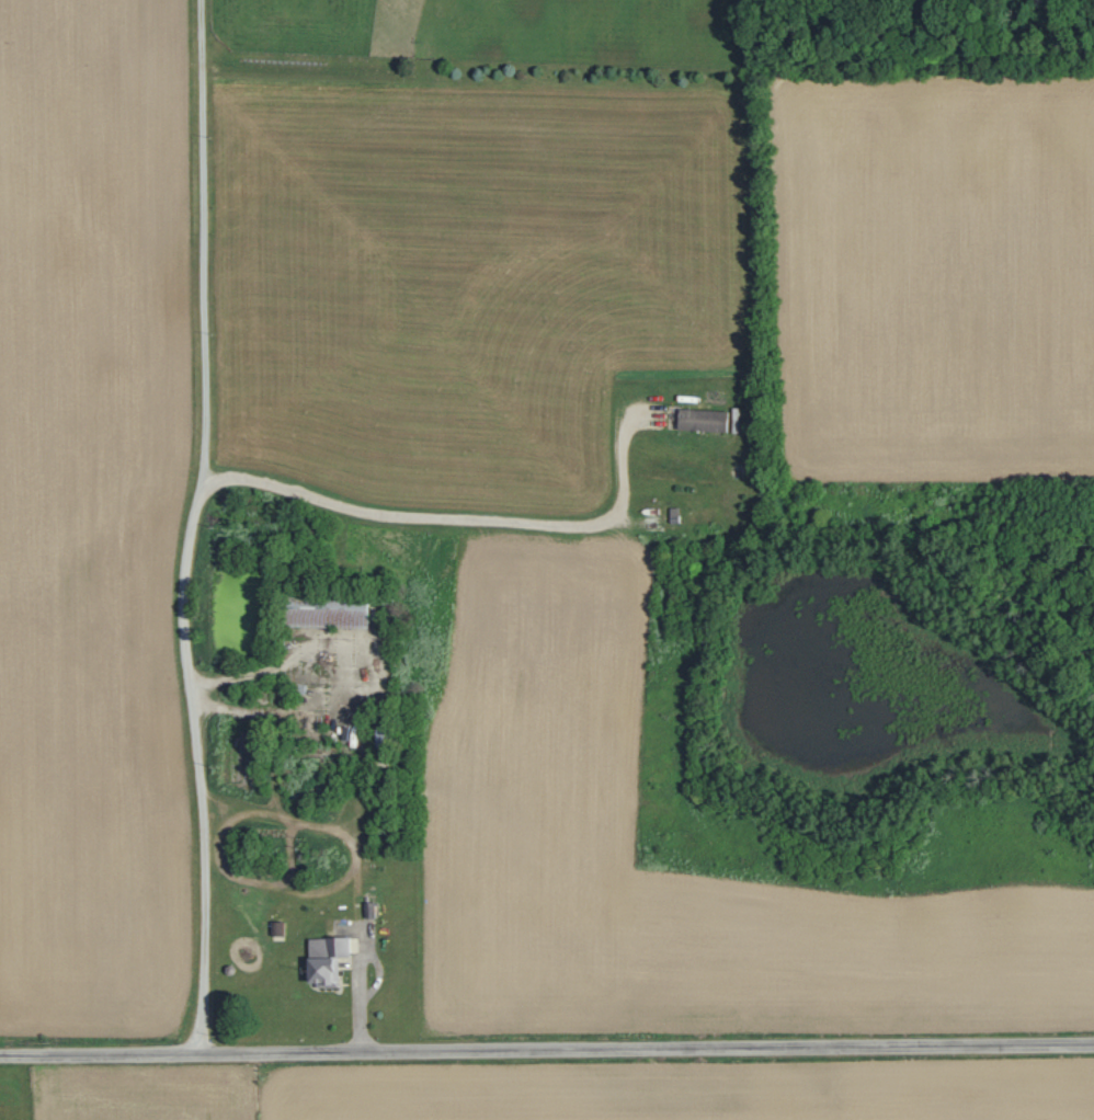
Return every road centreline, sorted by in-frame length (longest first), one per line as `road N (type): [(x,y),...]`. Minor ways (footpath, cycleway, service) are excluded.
road 1 (residential): [(0,1055),(1093,1043)]

